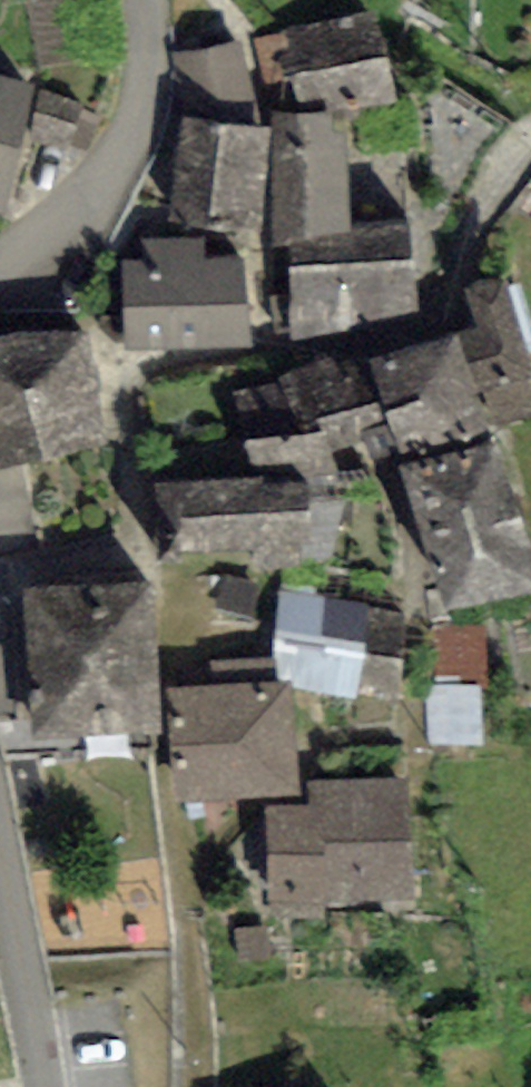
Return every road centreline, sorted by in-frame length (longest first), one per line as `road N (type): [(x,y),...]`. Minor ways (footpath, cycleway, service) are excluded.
road 1 (unclassified): [(144,0),(145,72),(135,121),(116,161),(80,200),(0,257)]
road 2 (unclassified): [(0,846),(44,1086)]

